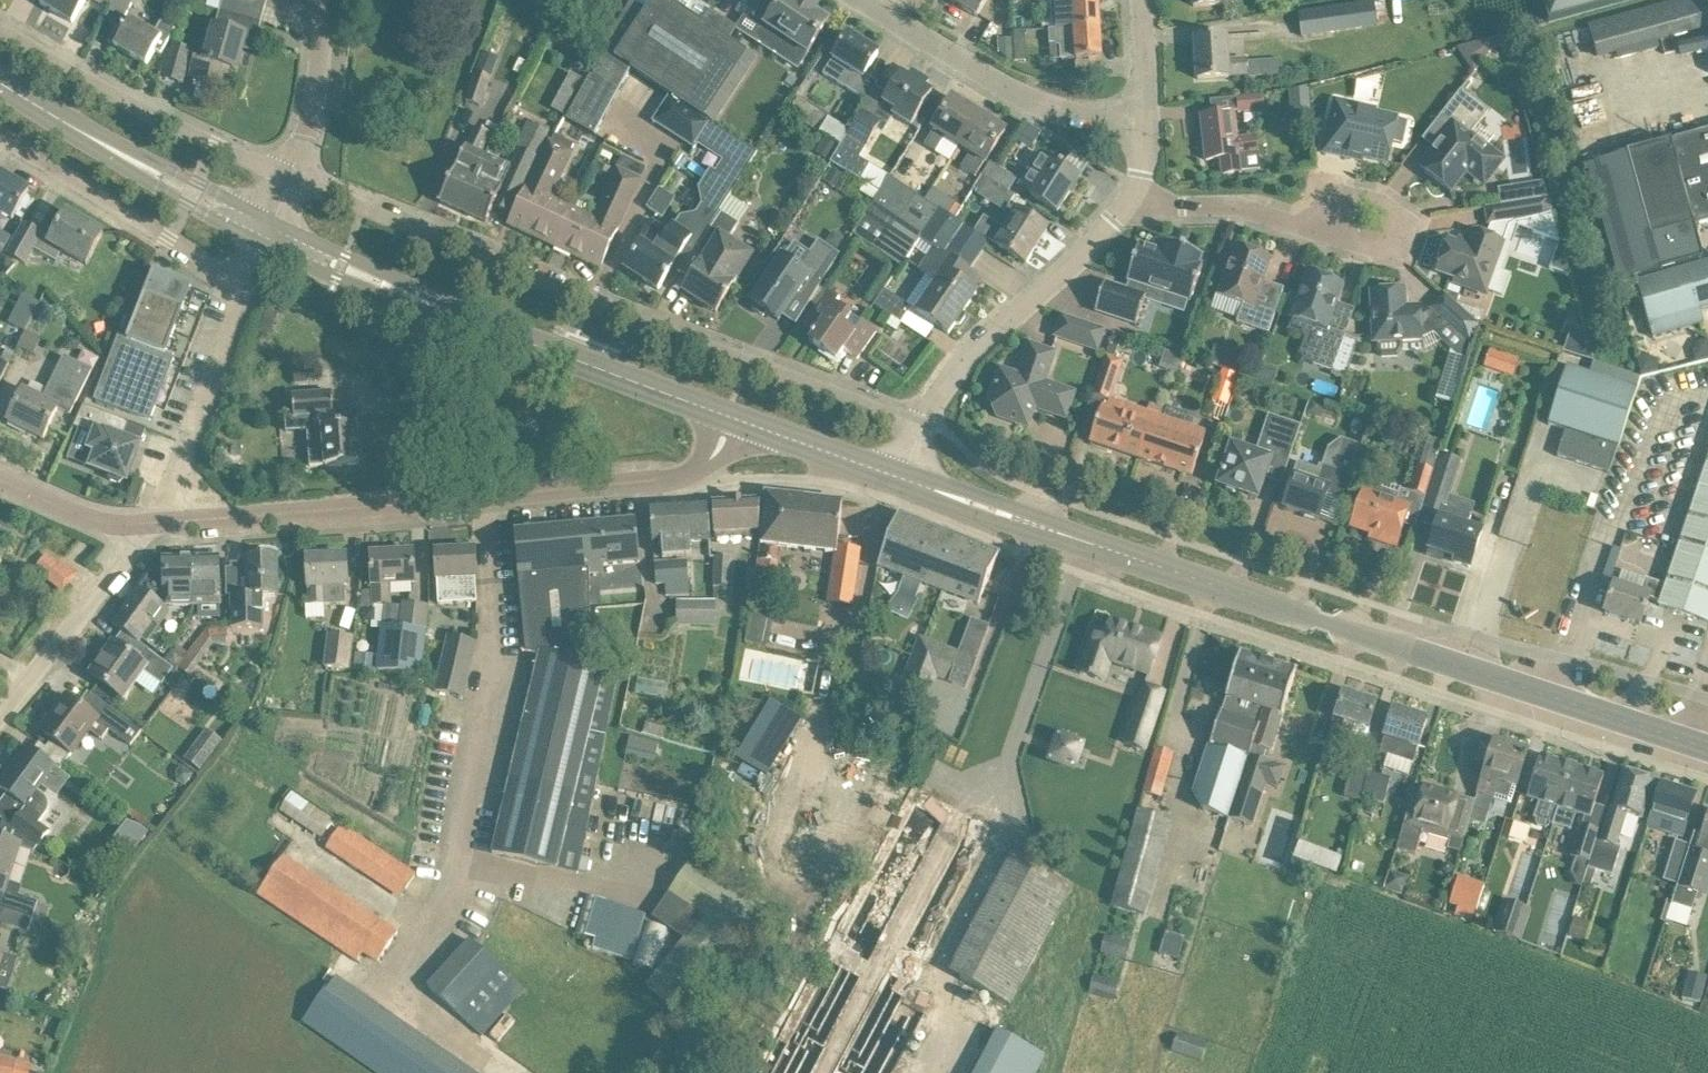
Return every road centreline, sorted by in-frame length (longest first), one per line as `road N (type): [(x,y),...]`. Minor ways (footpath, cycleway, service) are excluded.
road 1 (residential): [(920,425),(744,362),(289,174)]
road 2 (tertiary): [(1707,748),(1087,541)]
road 3 (residential): [(130,524),(403,508),(699,475),(715,456),(726,416)]
road 4 (residential): [(913,1072),(1012,836),(1007,758),(1087,541)]
road 5 (tertiary): [(267,233),(726,416)]
road 6 (residential): [(920,425),(957,361),(1132,202)]
road 7 (tertiary): [(0,85),(267,233)]
road 8 (residential): [(1140,113),(1064,112),(864,0)]
road 9 (unclassified): [(0,713),(124,560),(130,524)]
road 10 (tertiary): [(1087,541),(898,476)]
road 11 (tertiary): [(726,416),(898,476)]
road 12 (residential): [(1311,227),(1241,208),(1132,202)]
road 13 (tertiary): [(289,174),(314,109),(326,0)]
road 14 (residential): [(1311,227),(1325,182),(1379,197),(1398,223),(1391,249)]
road 15 (residential): [(0,476),(90,516),(130,524)]

